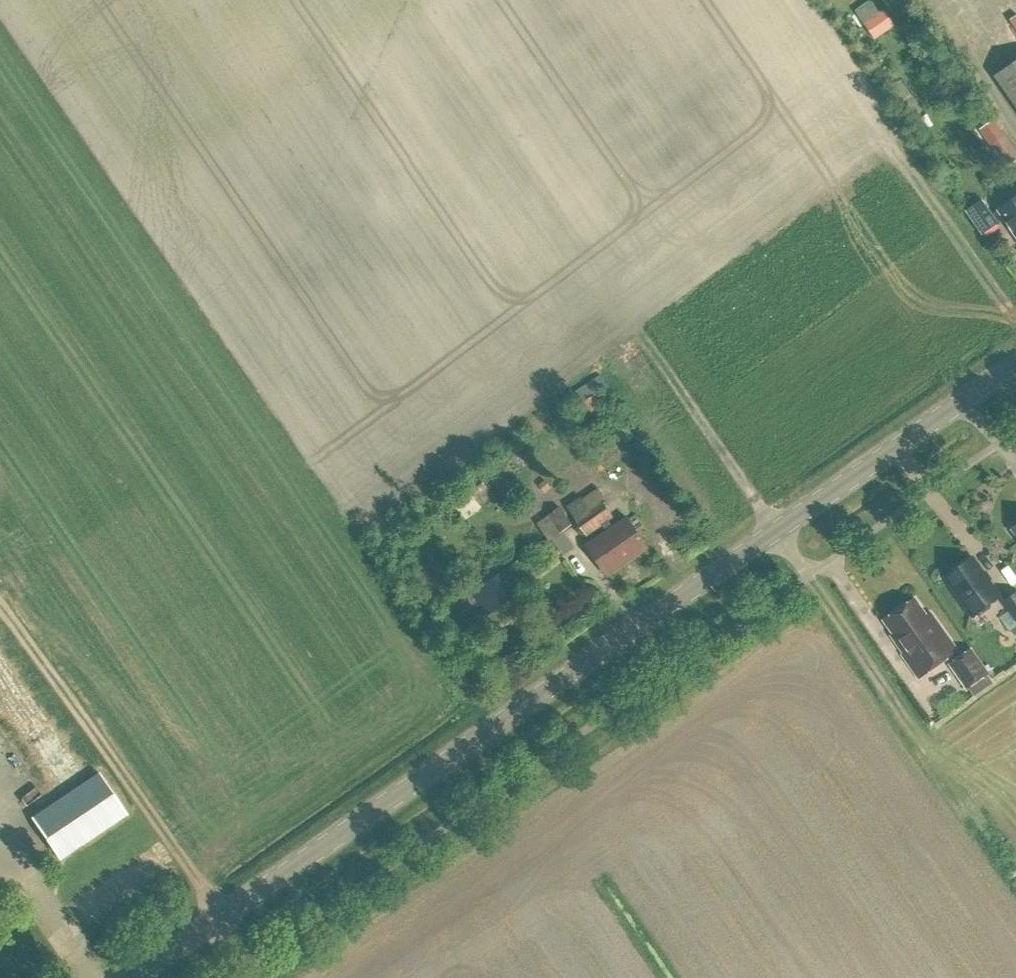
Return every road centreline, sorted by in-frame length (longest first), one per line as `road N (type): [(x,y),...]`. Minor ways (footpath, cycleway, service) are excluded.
road 1 (tertiary): [(132,977),(1015,363)]

